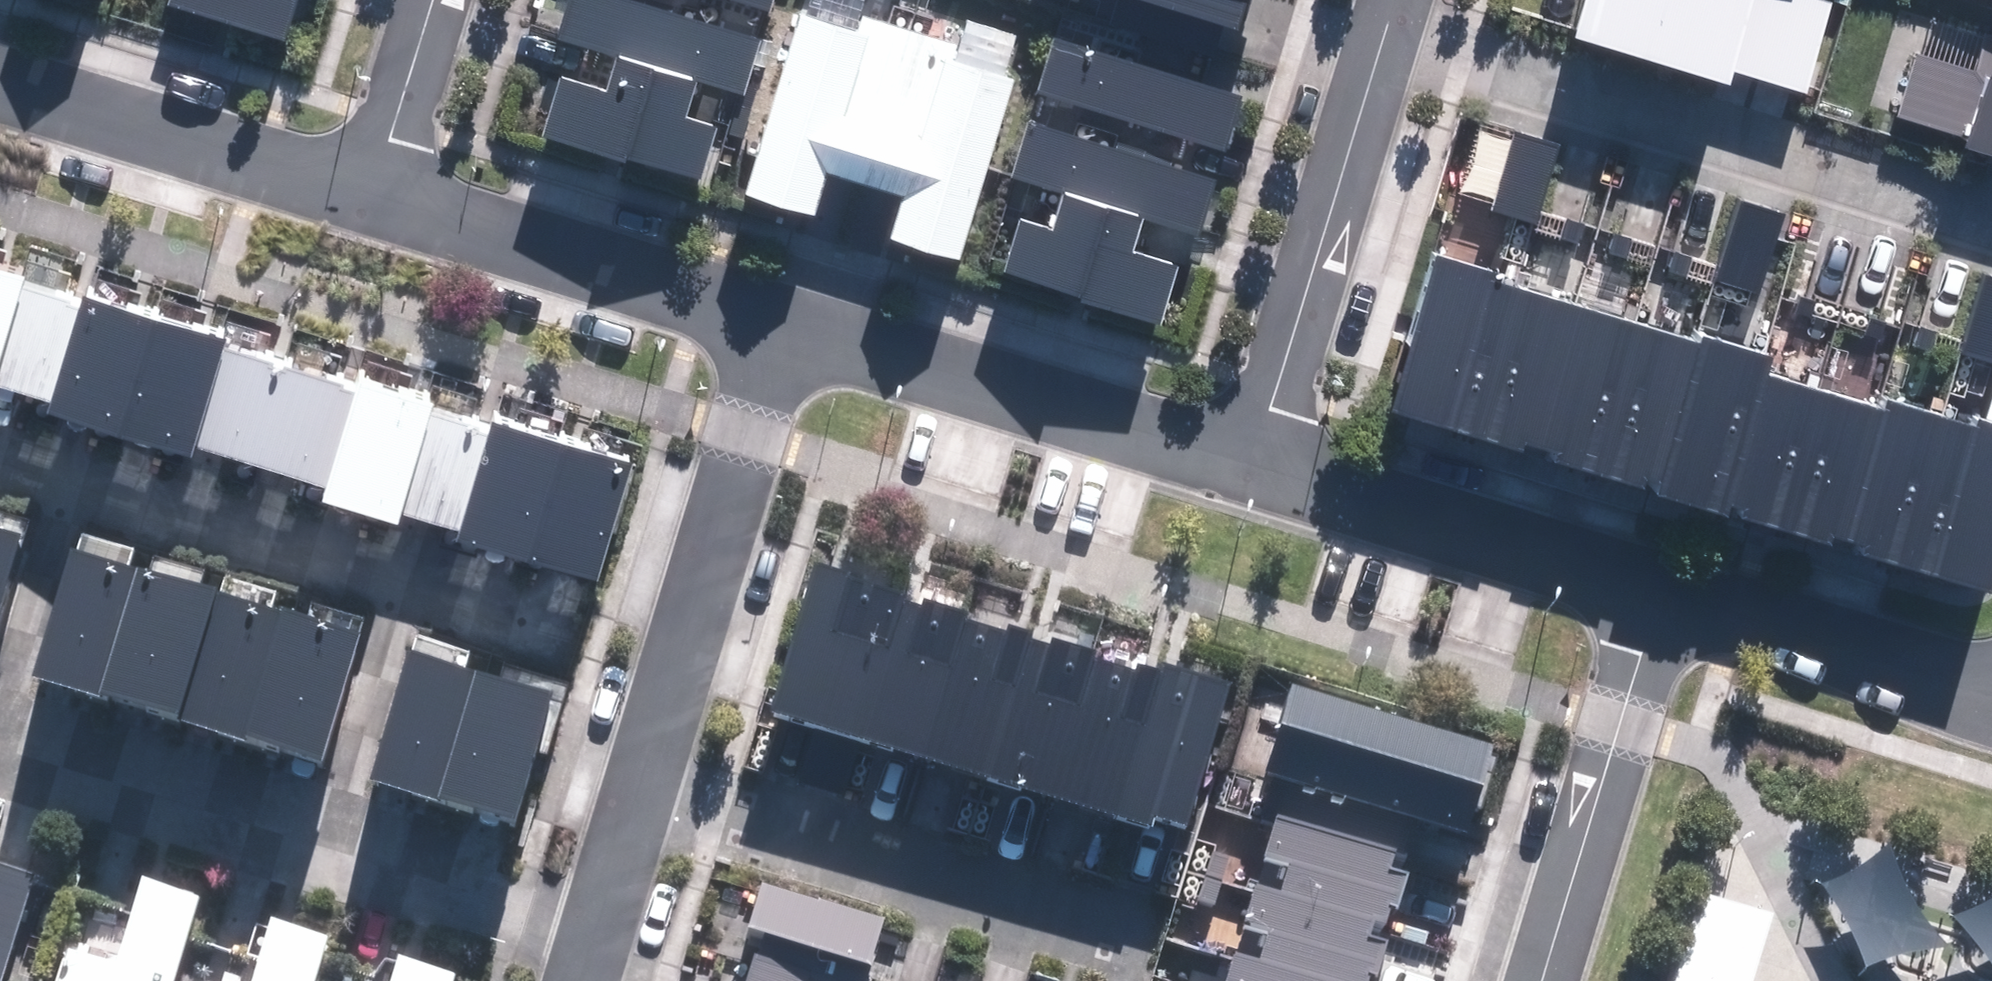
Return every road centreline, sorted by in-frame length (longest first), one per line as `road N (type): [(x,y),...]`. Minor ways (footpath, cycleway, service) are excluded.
road 1 (residential): [(1385,42),(1991,220)]
road 2 (residential): [(641,789),(1118,932)]
road 3 (residential): [(1248,475),(782,333)]
road 4 (residential): [(641,789),(782,333)]
road 5 (residential): [(1248,475),(1385,42)]
road 6 (residential): [(1653,599),(1248,475)]
road 7 (residential): [(782,333),(380,205)]
road 8 (residential): [(380,205),(0,84)]
road 9 (residential): [(1653,599),(1539,980)]
road 10 (residential): [(1653,599),(1974,701),(1991,698)]
road 11 (residential): [(68,481),(405,584)]
road 12 (residential): [(0,748),(326,849)]
road 13 (residential): [(326,849),(597,932)]
road 14 (residential): [(405,584),(326,849)]
road 15 (residential): [(0,726),(68,481)]
road 16 (residential): [(380,205),(442,0)]
road 17 (residential): [(597,932),(641,789)]
road 18 (residential): [(405,584),(523,620)]

